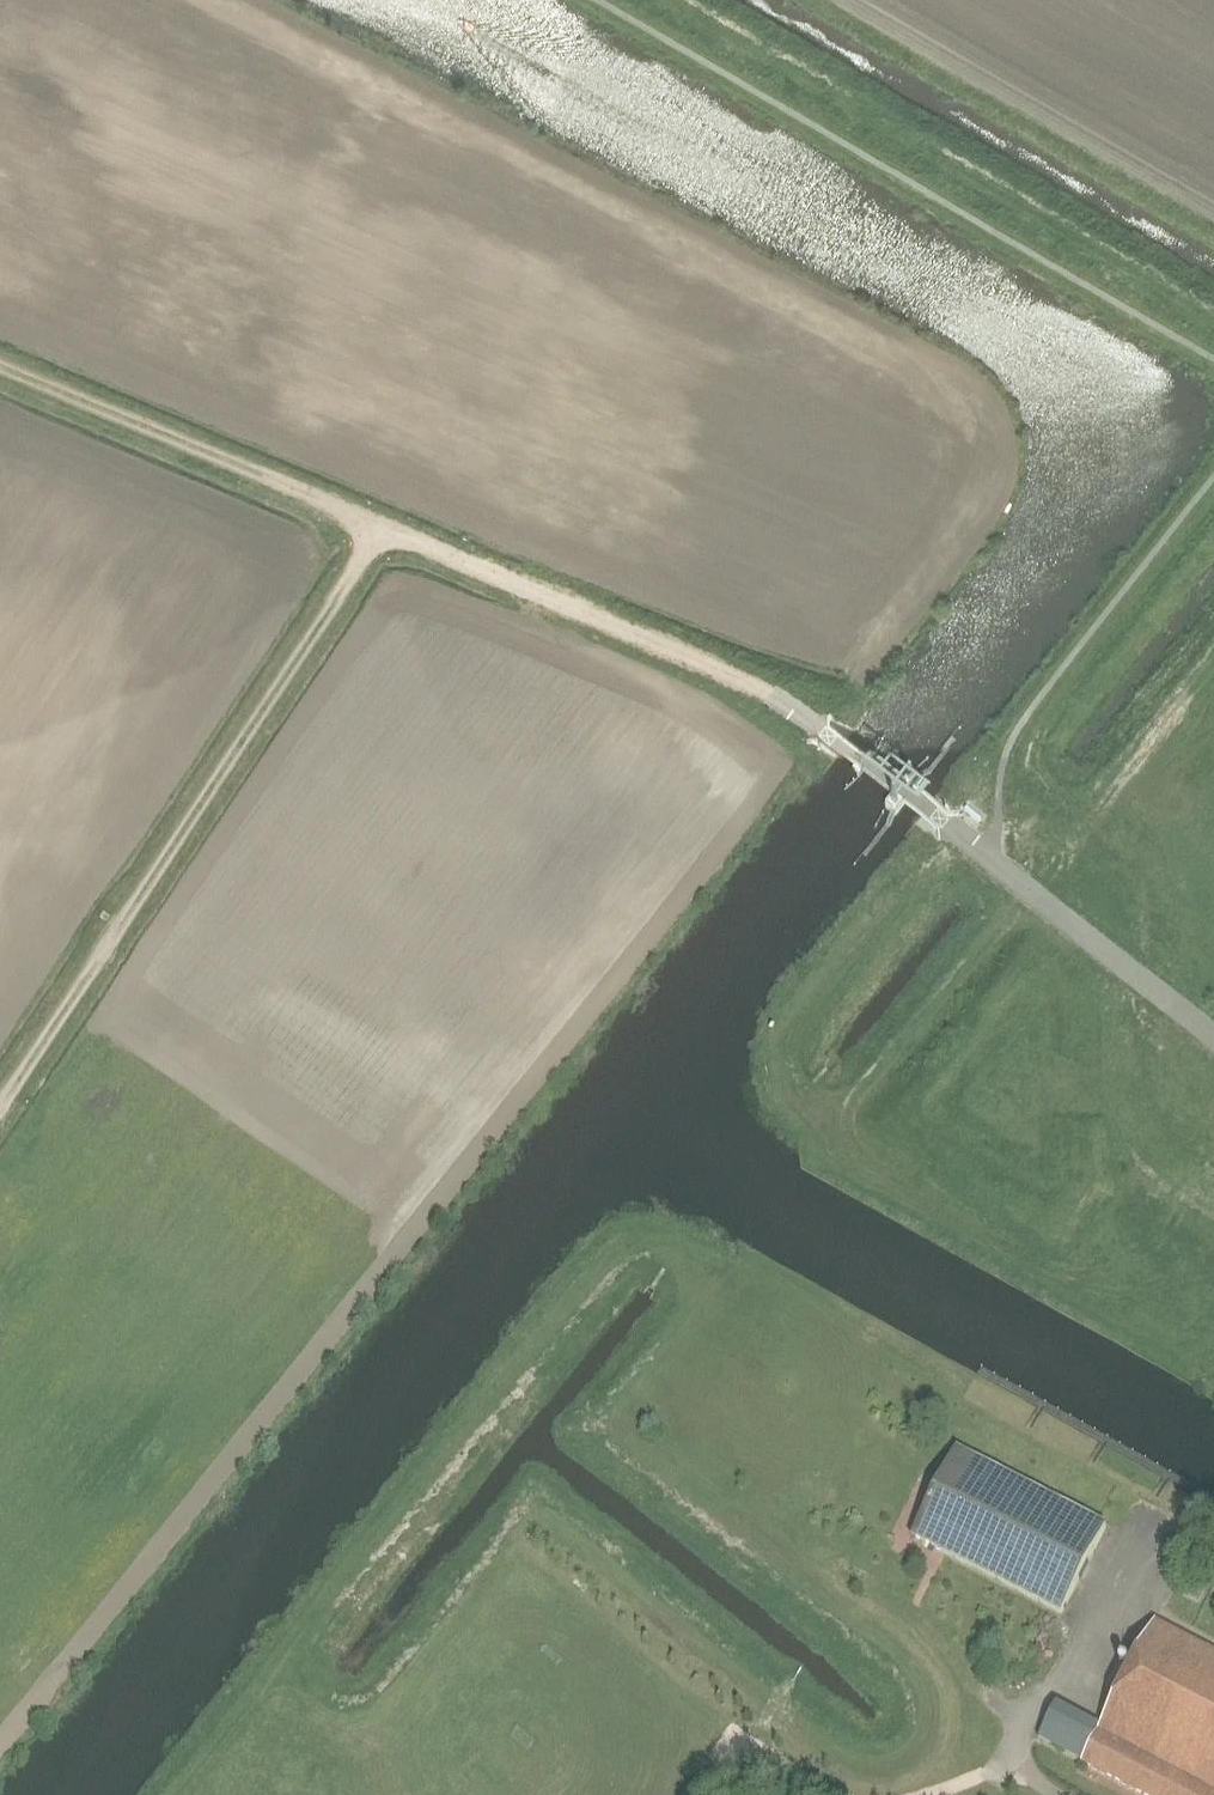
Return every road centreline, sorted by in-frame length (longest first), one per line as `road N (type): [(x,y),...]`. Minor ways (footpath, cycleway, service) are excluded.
road 1 (unclassified): [(381,532),(0,1107)]
road 2 (unclassified): [(1213,1040),(821,732)]
road 3 (unclassified): [(381,532),(552,597),(771,697),(821,732)]
road 4 (unclassified): [(381,532),(0,372)]
road 5 (track): [(1033,894),(1213,675)]

